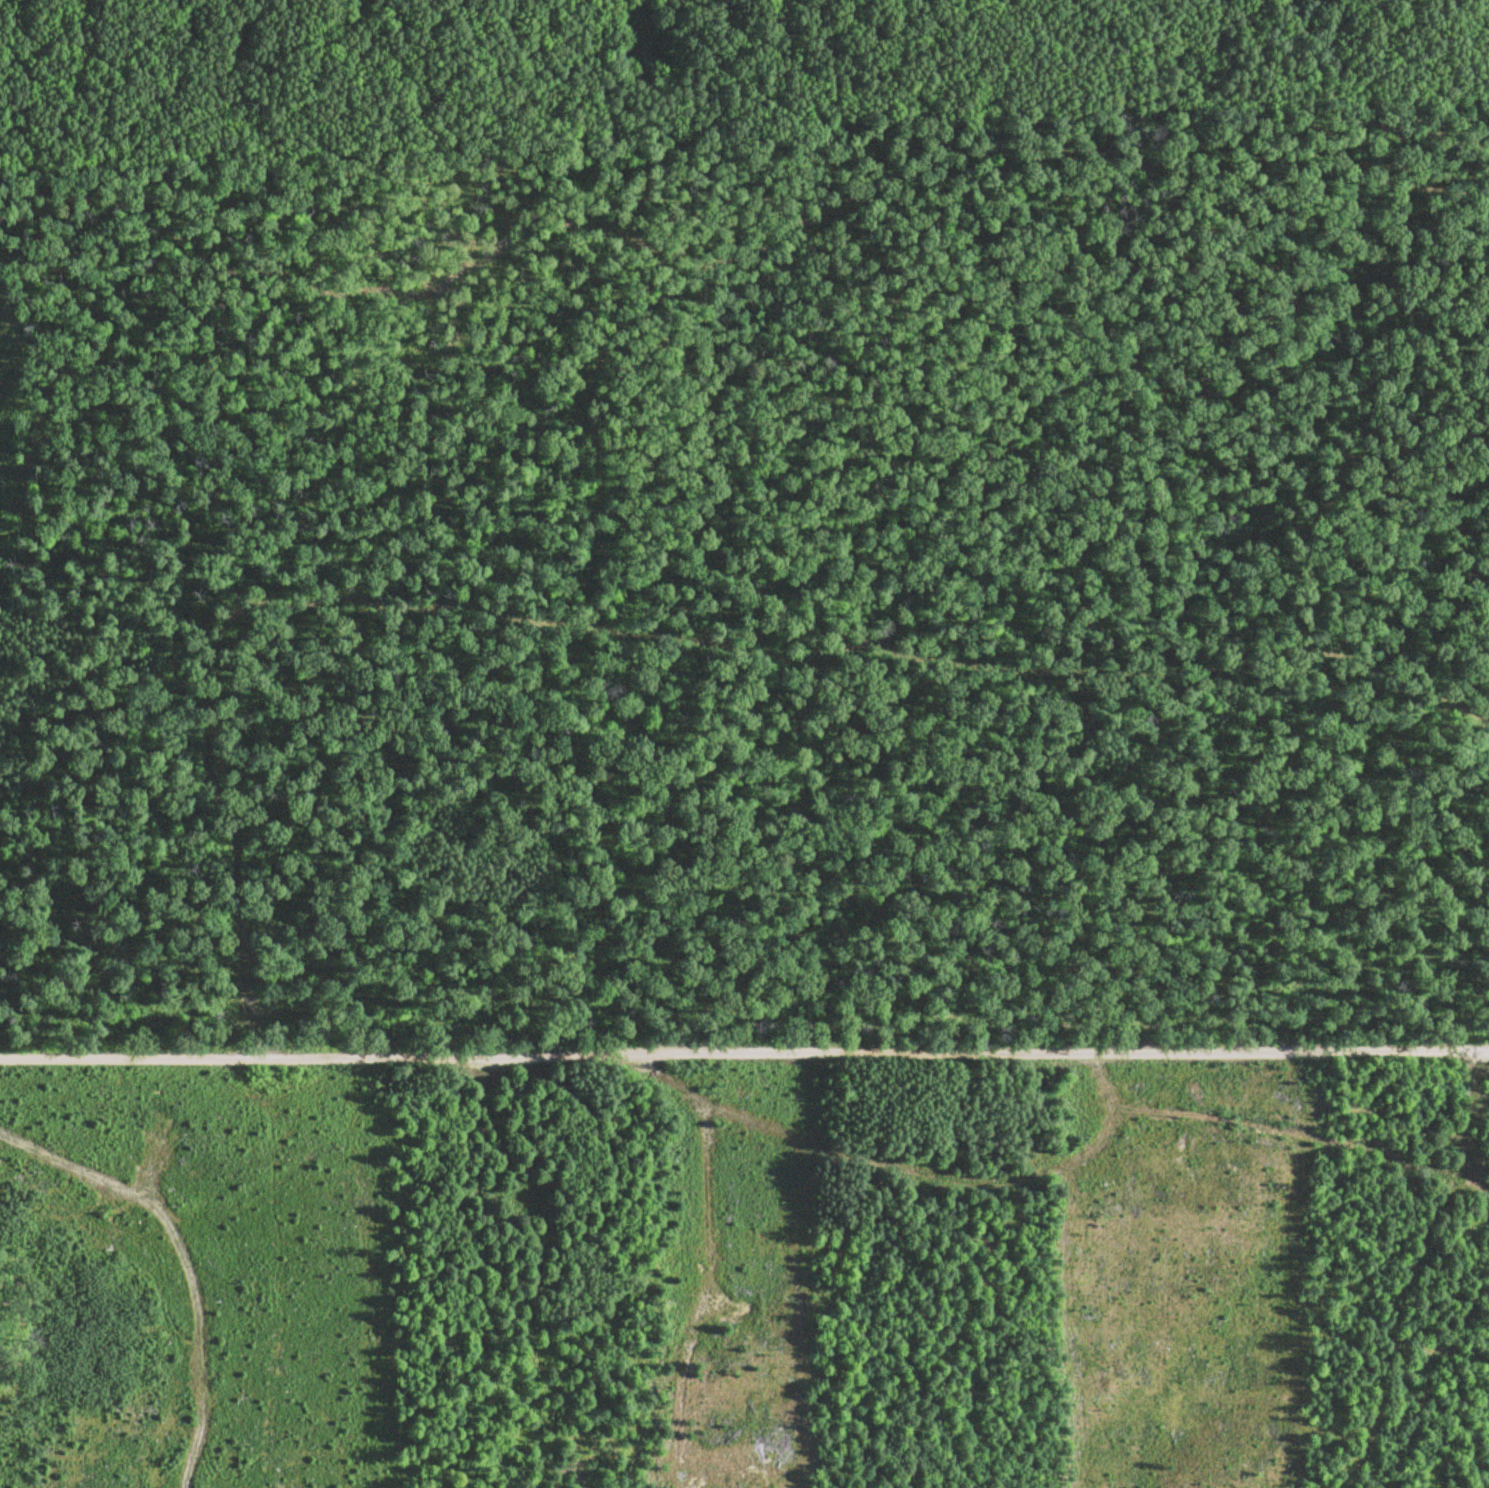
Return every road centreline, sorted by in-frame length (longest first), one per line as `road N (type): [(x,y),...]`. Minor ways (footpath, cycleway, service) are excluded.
road 1 (residential): [(1488,1054),(0,1058)]

